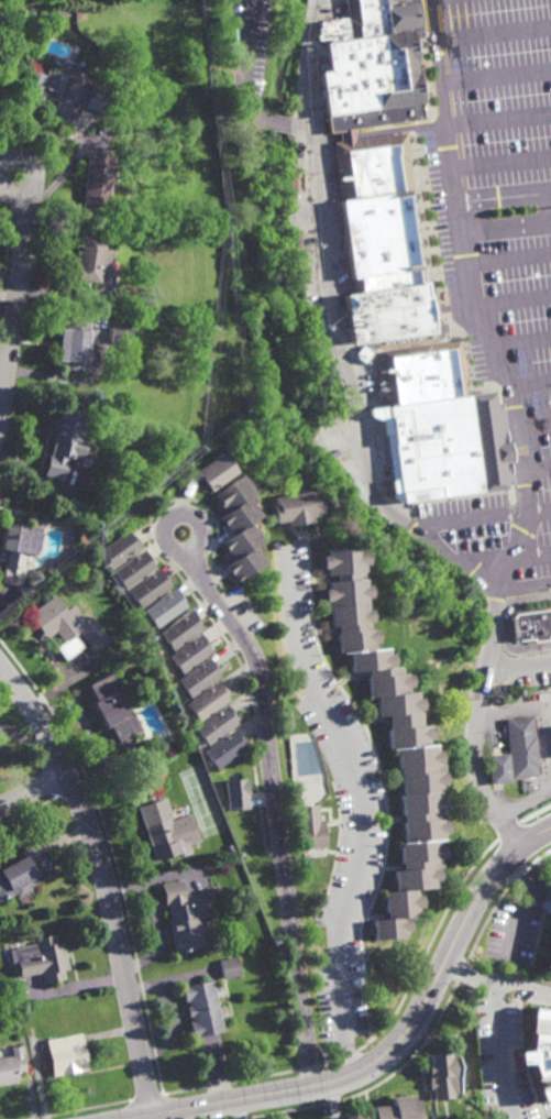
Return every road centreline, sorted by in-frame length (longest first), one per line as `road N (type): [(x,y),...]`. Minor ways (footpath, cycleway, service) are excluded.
road 1 (residential): [(313,1084),(257,665),(190,549)]
road 2 (tertiary): [(128,1118),(337,1079),(374,1064),(410,1028),(482,889),(550,827)]
road 3 (residential): [(350,1076),(337,928),(361,859),(364,801),(359,772),(300,662),(284,549)]
road 4 (residential): [(154,1115),(87,812),(41,717),(0,662)]
road 5 (residential): [(24,188),(26,242),(0,423)]

